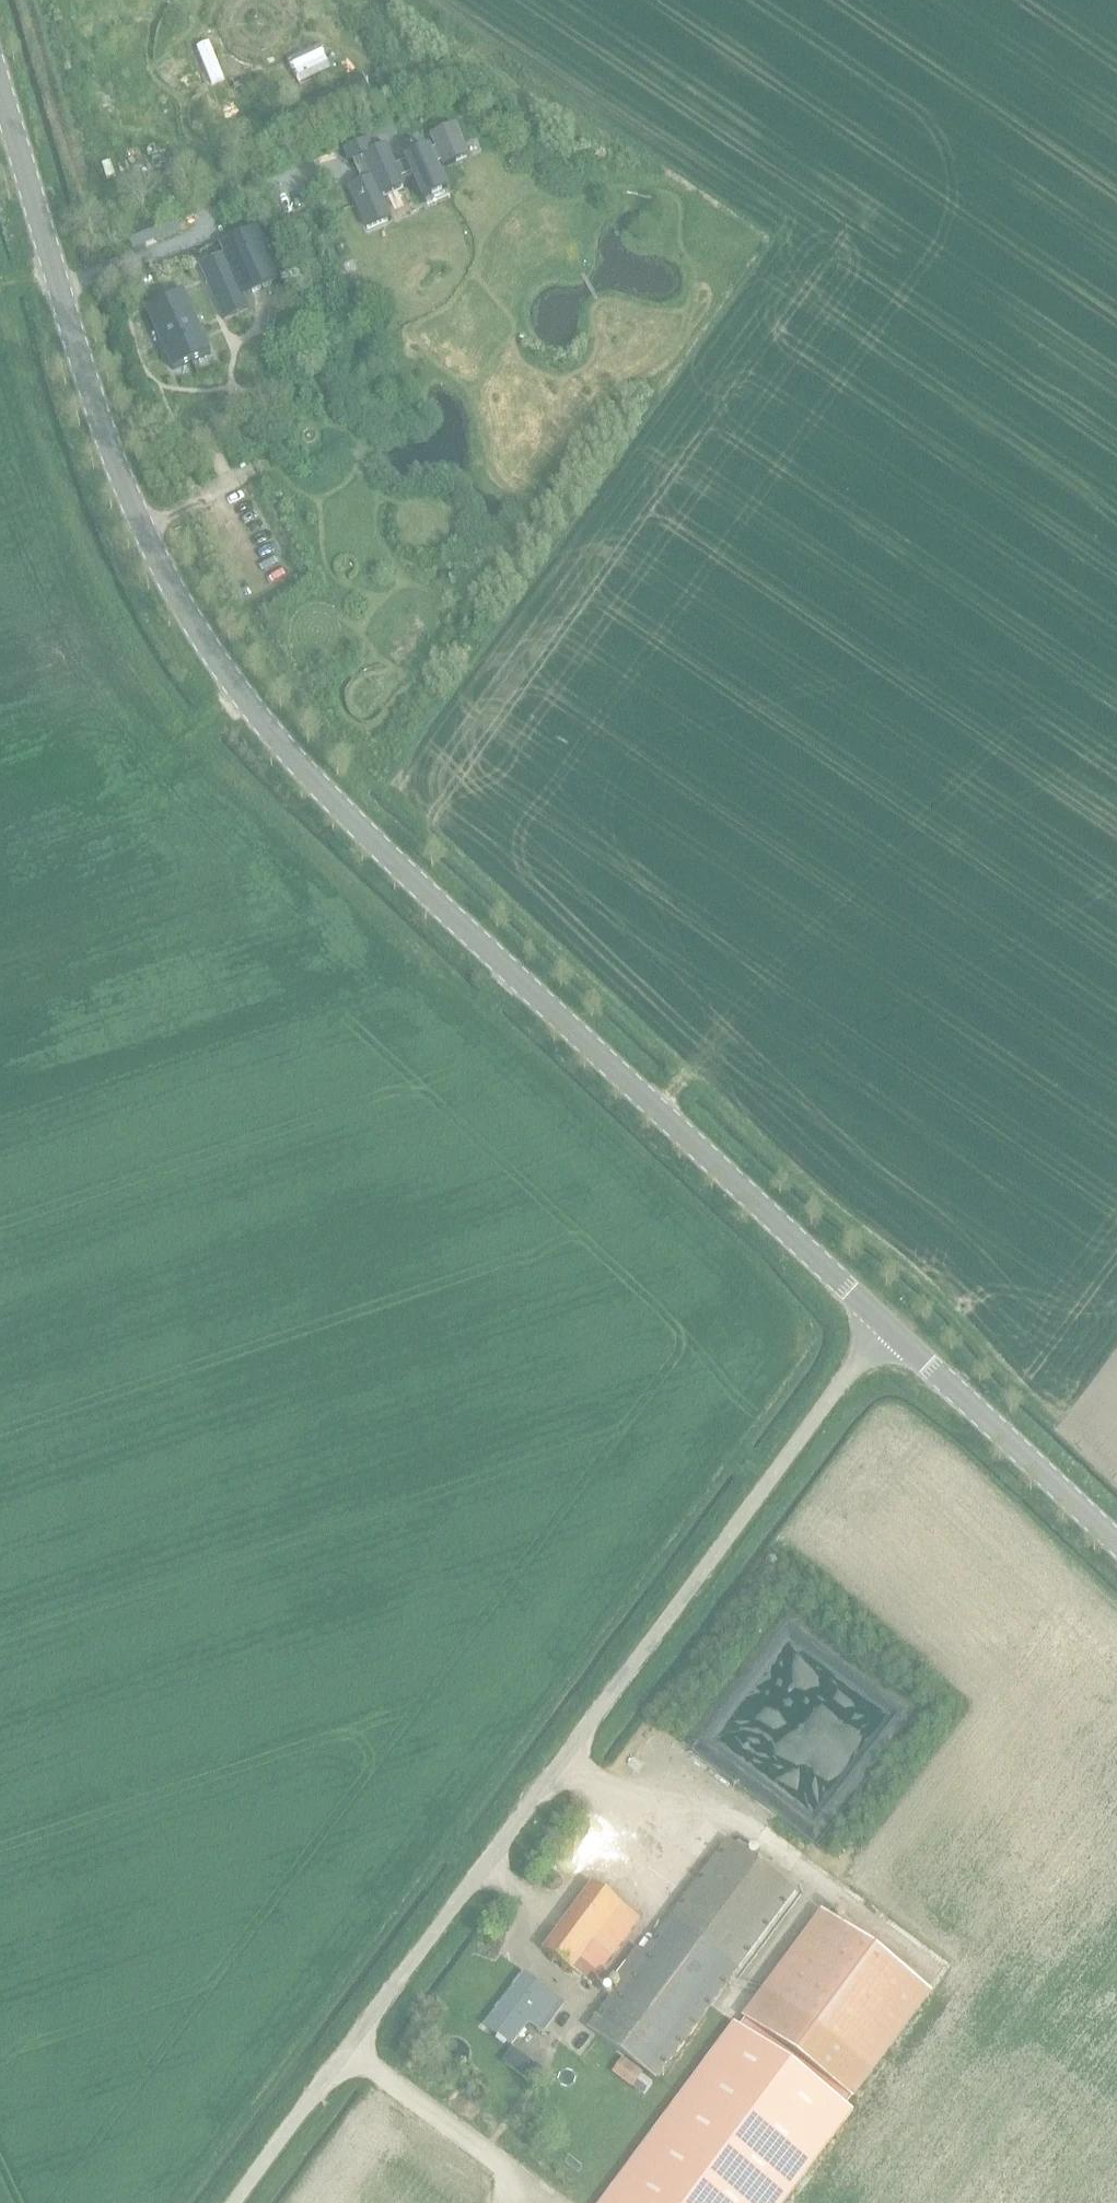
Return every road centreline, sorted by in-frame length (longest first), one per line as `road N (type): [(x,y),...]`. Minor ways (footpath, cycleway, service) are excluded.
road 1 (tertiary): [(813,1260),(304,771),(236,690),(111,457),(0,87)]
road 2 (unclassified): [(229,2202),(874,1339)]
road 3 (tertiary): [(1116,1545),(973,1410)]
road 4 (tertiary): [(973,1410),(952,1372),(899,1314)]
road 5 (tertiary): [(874,1339),(973,1410)]

